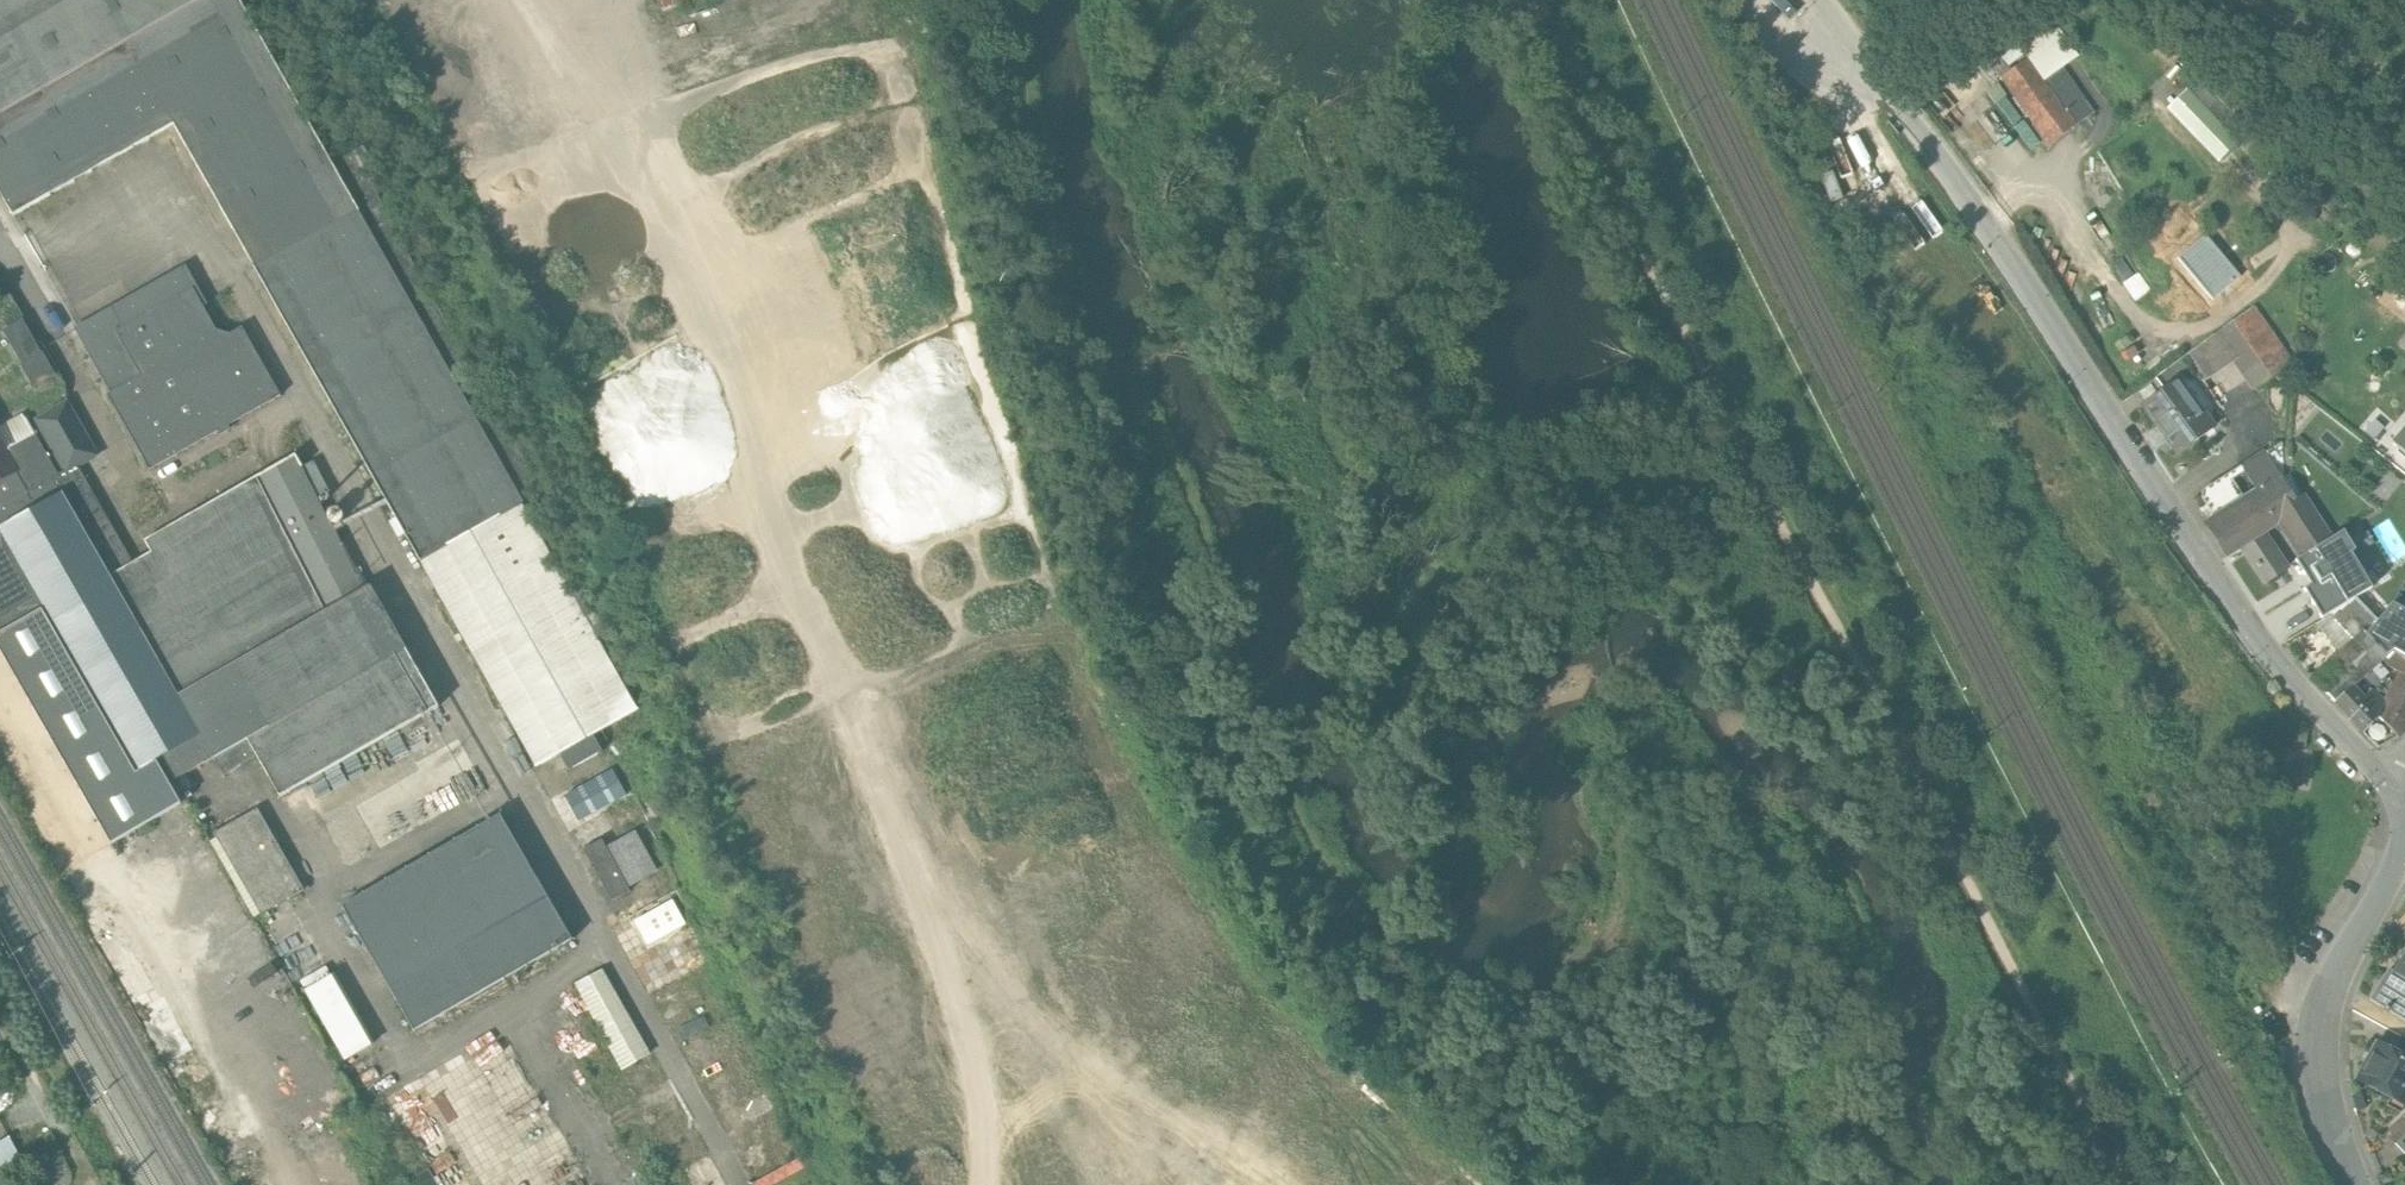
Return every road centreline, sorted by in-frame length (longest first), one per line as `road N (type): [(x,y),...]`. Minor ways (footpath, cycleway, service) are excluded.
road 1 (track): [(2127,1184),(1809,574),(1536,0)]
road 2 (unclassified): [(2404,783),(2351,740),(2249,629),(1960,196),(1888,103)]
road 3 (residential): [(2335,1023),(2404,783)]
road 4 (track): [(2404,95),(2218,0)]
road 5 (track): [(89,1184),(0,1029)]
road 6 (unclassified): [(2359,1184),(2332,1105),(2335,1023)]

